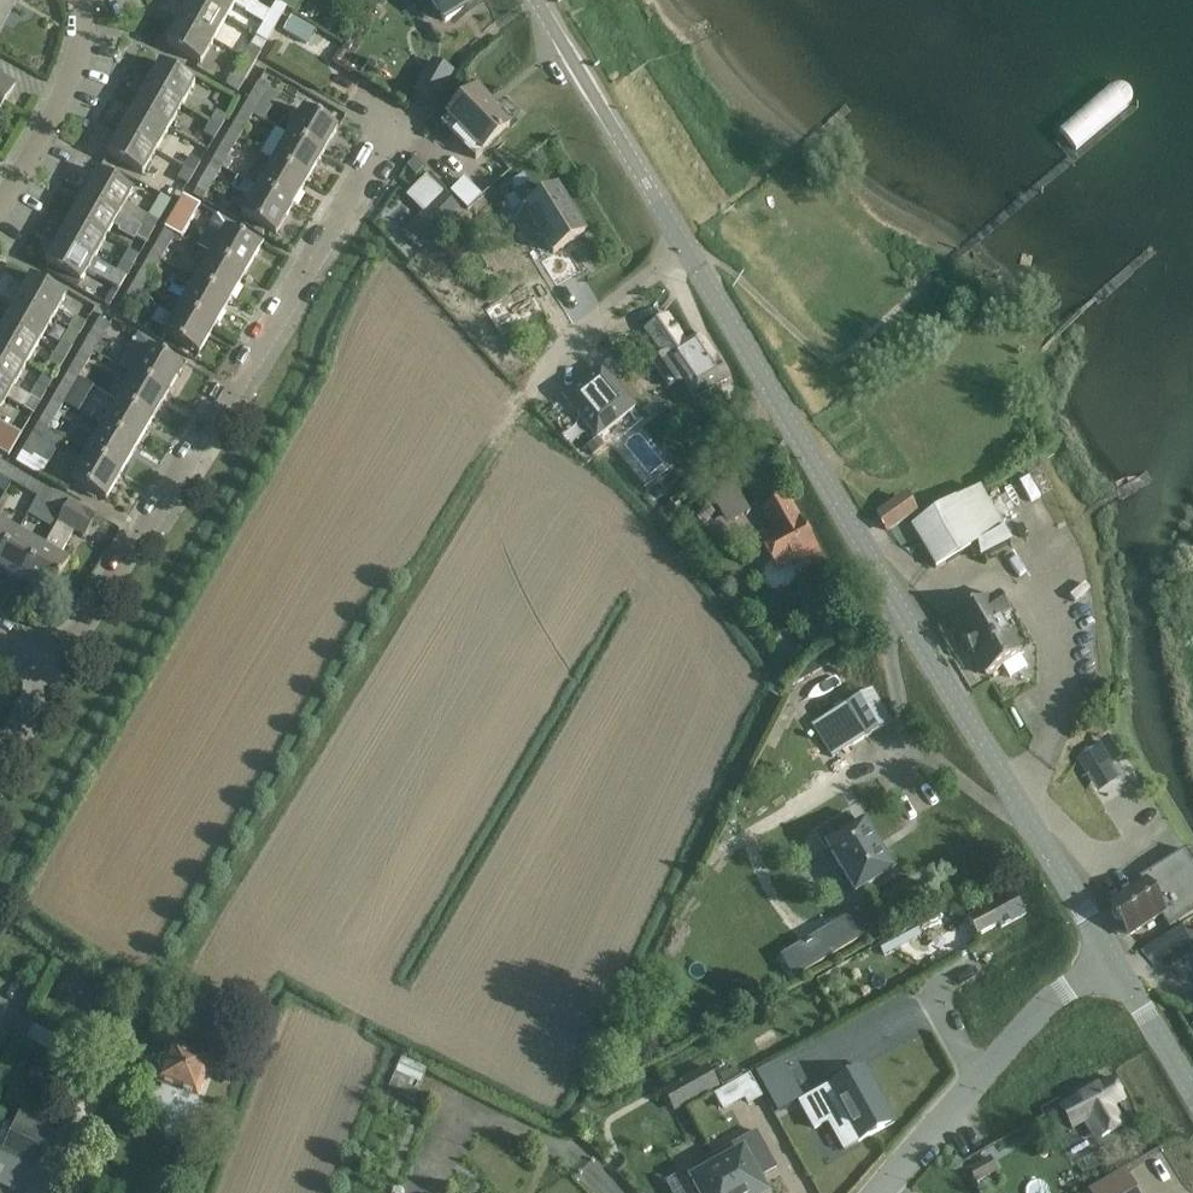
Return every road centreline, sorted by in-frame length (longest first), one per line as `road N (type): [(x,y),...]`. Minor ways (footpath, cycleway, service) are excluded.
road 1 (unclassified): [(160,991),(539,373),(578,329),(688,250)]
road 2 (tertiary): [(1114,955),(688,250)]
road 3 (residential): [(63,668),(393,124),(336,77)]
road 4 (residential): [(1114,955),(1053,994),(877,1192)]
road 5 (tertiary): [(688,250),(540,0)]
road 6 (residential): [(0,200),(76,75),(83,28),(77,0)]
road 7 (tertiary): [(1192,1090),(1114,955)]
road 8 (residential): [(0,783),(63,668)]

